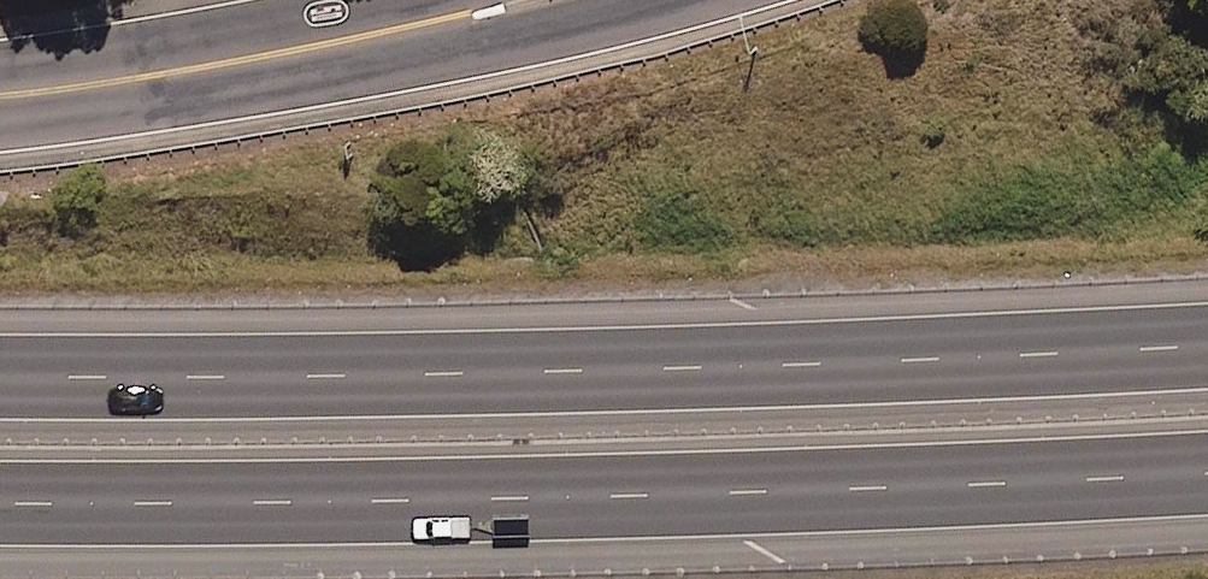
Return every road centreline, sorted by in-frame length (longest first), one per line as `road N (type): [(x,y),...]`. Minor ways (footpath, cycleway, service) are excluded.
road 1 (motorway): [(0,367),(611,371),(1207,339)]
road 2 (motorway): [(1207,477),(212,498),(0,493)]
road 3 (secondary): [(0,92),(410,33),(525,0)]

